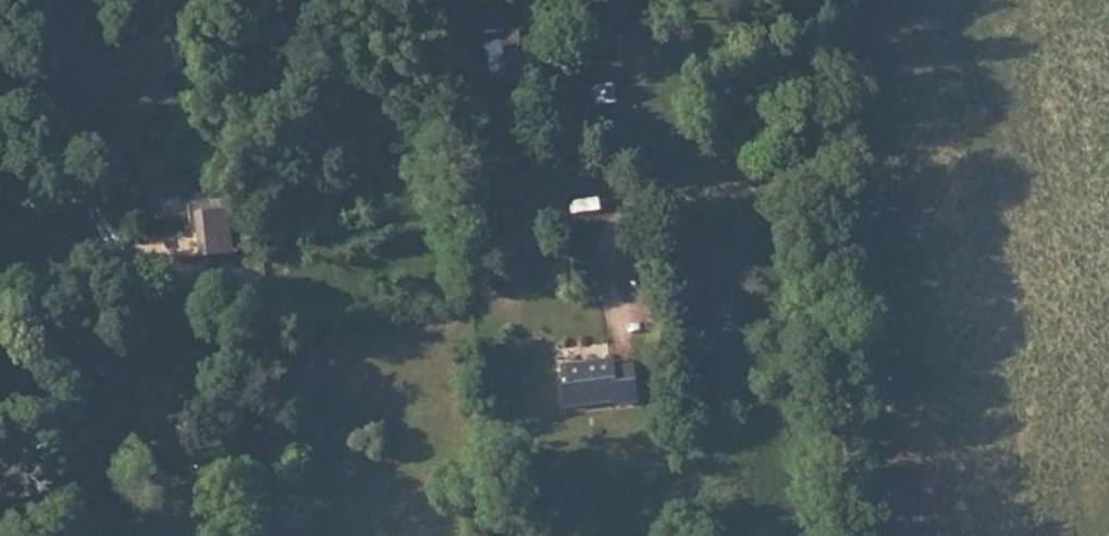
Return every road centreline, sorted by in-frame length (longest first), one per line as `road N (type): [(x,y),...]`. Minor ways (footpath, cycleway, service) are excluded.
road 1 (residential): [(279,535),(240,187)]

